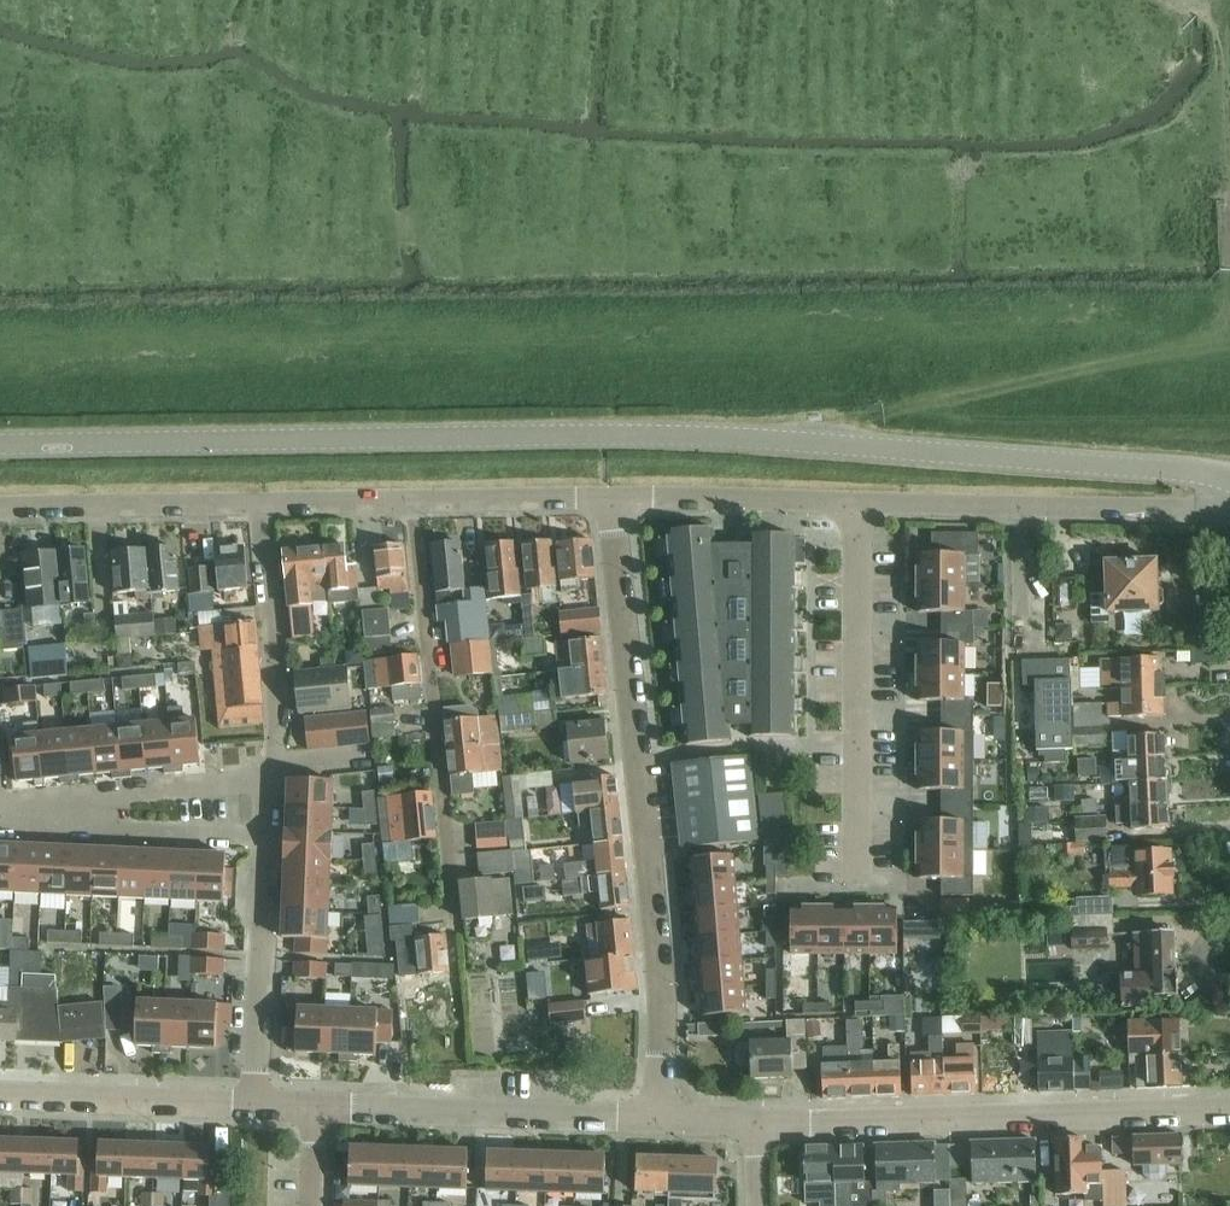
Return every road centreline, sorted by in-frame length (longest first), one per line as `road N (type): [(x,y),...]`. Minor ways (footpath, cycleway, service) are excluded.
road 1 (tertiary): [(0,446),(700,437),(1229,478)]
road 2 (residential): [(666,1122),(664,963),(610,499)]
road 3 (residential): [(755,1126),(1229,1111)]
road 4 (residential): [(456,927),(411,500)]
road 5 (residential): [(856,503),(1229,506)]
road 6 (residential): [(857,868),(856,503)]
road 7 (residential): [(316,1109),(666,1122)]
road 8 (residential): [(271,781),(278,754),(260,502)]
road 9 (residential): [(252,1107),(264,840)]
road 10 (residential): [(0,1097),(252,1107)]
road 11 (residential): [(610,499),(856,503)]
road 12 (residential): [(411,500),(610,499)]
road 13 (residential): [(82,659),(108,656),(95,506)]
road 14 (residential): [(95,796),(271,781)]
road 15 (residential): [(264,840),(95,832)]
road 16 (residential): [(95,506),(260,502)]
road 17 (residential): [(260,502),(411,500)]

